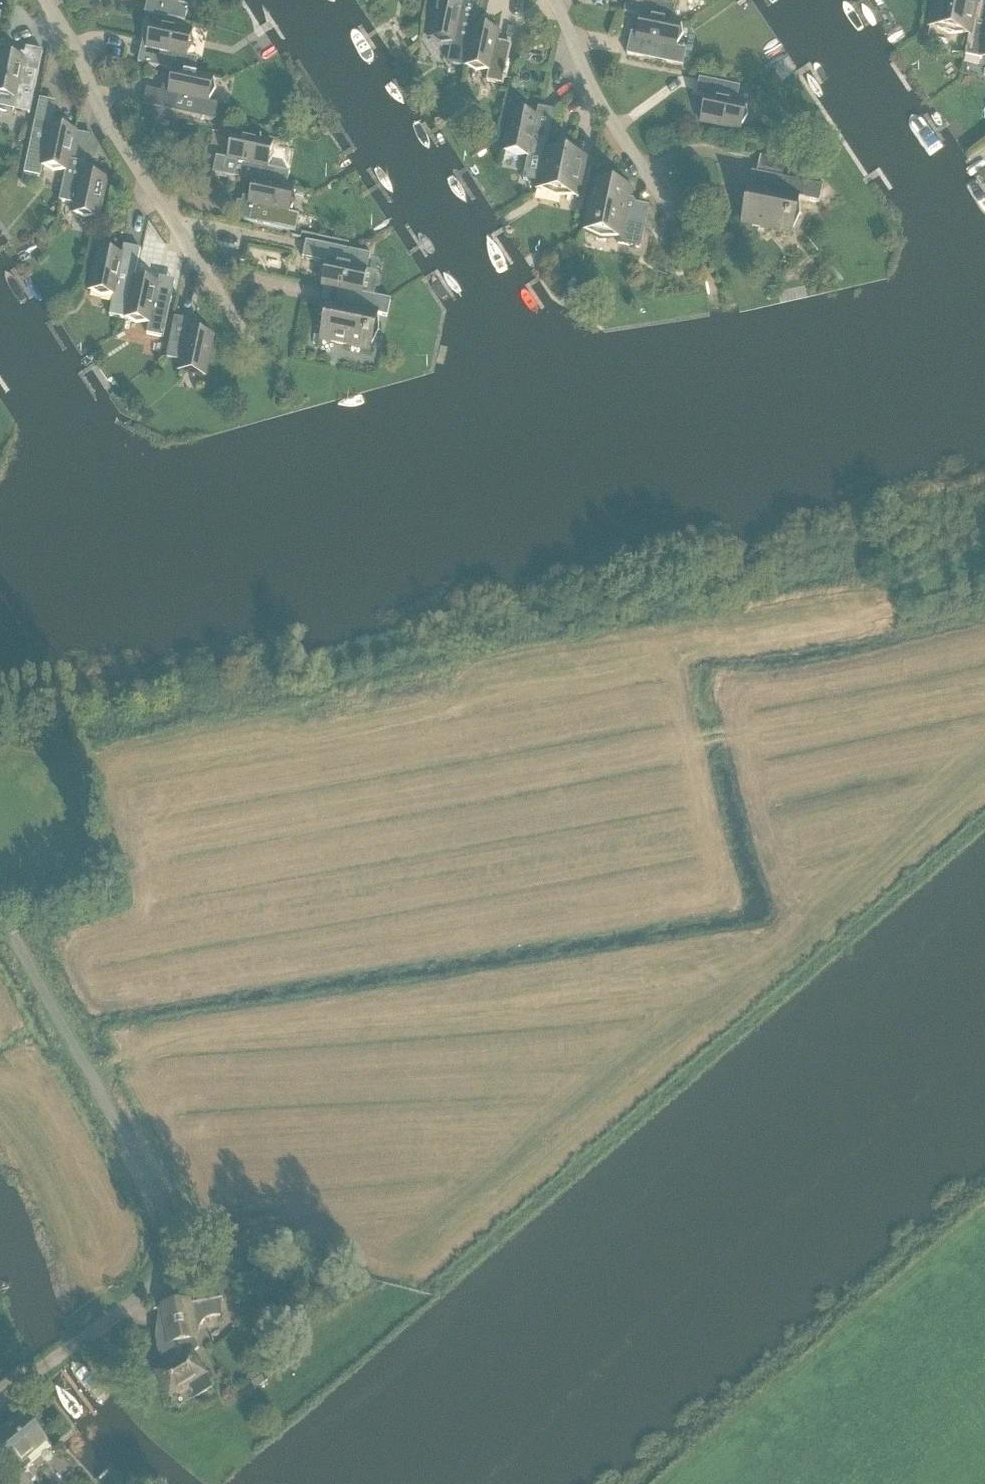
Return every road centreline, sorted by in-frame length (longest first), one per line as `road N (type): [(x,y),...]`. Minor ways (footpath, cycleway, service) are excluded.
road 1 (residential): [(29,1378),(160,1282),(173,1247),(157,1195),(9,936)]
road 2 (residential): [(245,336),(38,0)]
road 3 (residential): [(685,235),(616,129),(548,0)]

